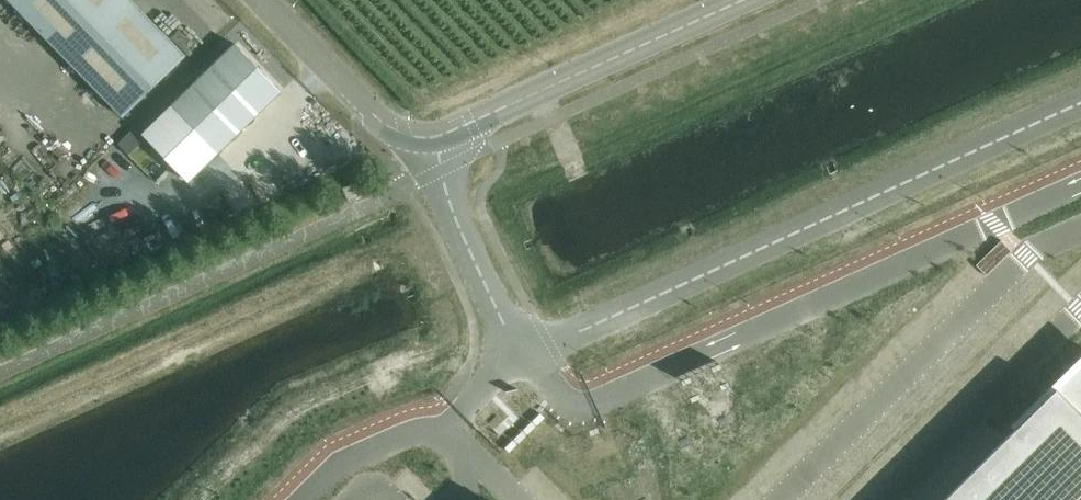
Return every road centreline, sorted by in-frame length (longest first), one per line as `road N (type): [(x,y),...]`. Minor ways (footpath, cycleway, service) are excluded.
road 1 (unclassified): [(1080,100),(517,346)]
road 2 (unclassified): [(446,133),(743,0)]
road 3 (unclassified): [(269,0),(386,120),(409,134),(446,133)]
road 4 (unclassified): [(446,133),(439,168),(517,346)]
road 5 (unclassified): [(517,346),(356,499)]

